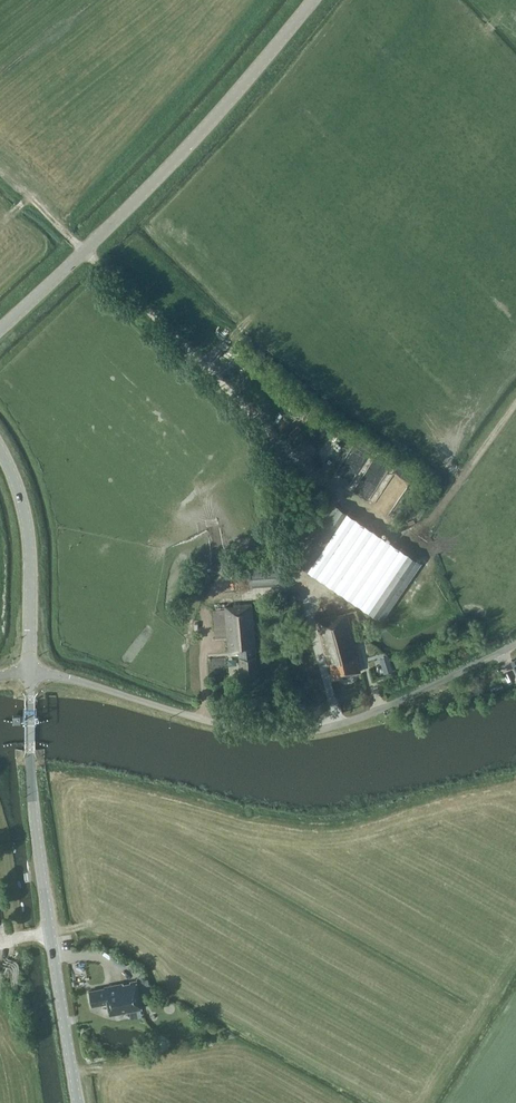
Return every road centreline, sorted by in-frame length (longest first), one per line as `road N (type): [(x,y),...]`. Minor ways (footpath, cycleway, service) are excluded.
road 1 (unclassified): [(30,673),(236,727),(304,731),(383,708),(515,644)]
road 2 (secondary): [(0,334),(206,140),(321,0)]
road 3 (tertiary): [(77,1102),(37,846),(30,673)]
road 4 (tertiary): [(30,673),(28,538),(0,451)]

